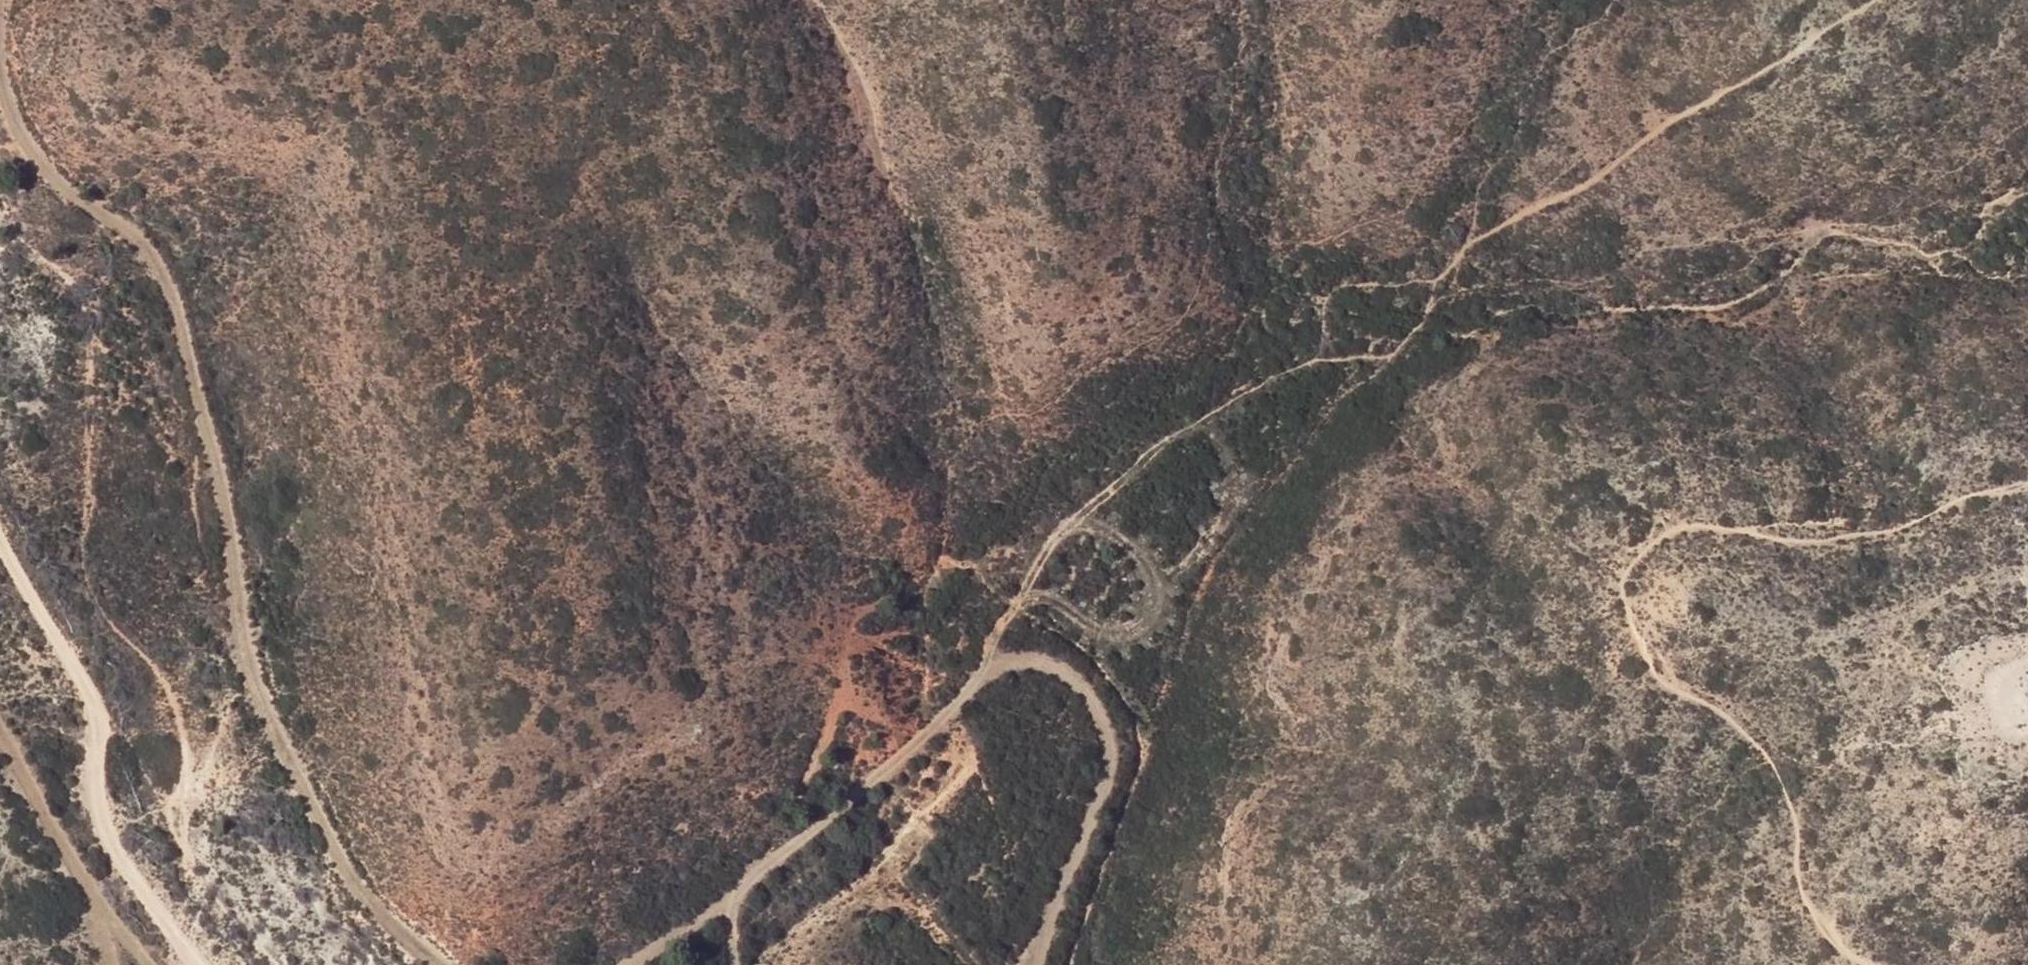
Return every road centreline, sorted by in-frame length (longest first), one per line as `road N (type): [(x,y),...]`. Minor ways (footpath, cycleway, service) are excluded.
road 1 (track): [(1036,964),(1078,835),(1091,730),(1074,683),(1033,657),(975,673),(939,701),(855,825),(650,964)]
road 2 (track): [(0,503),(105,718),(89,783),(134,888),(202,964)]

